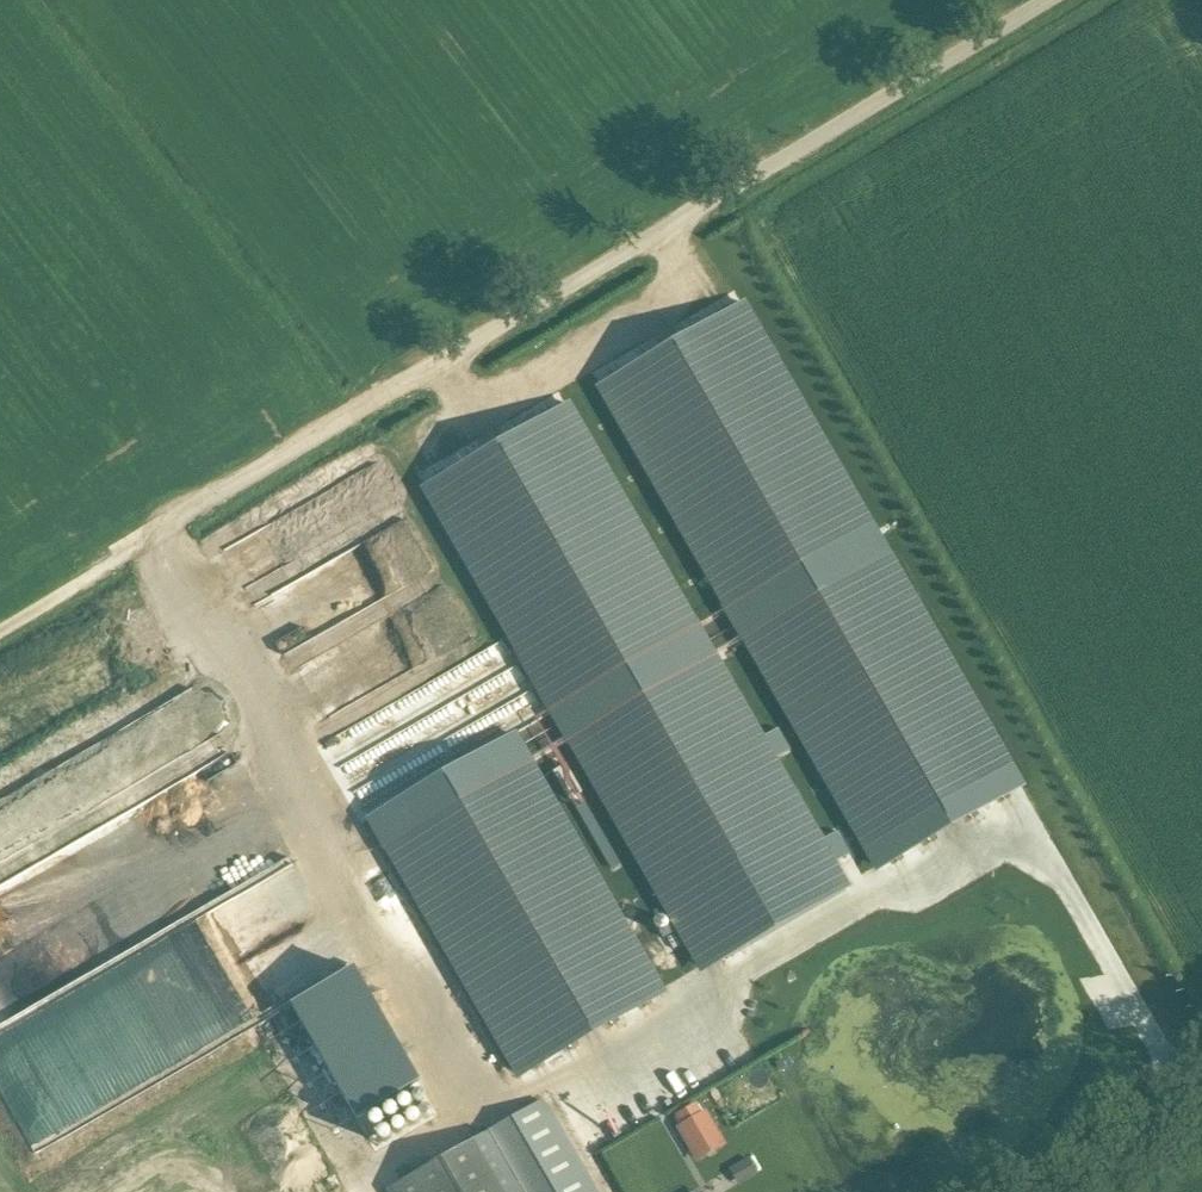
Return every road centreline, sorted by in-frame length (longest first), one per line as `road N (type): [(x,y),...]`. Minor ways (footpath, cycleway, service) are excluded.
road 1 (track): [(372,403),(681,986),(548,1066)]
road 2 (track): [(1029,0),(372,403)]
road 3 (track): [(0,627),(372,403)]
road 4 (unclassified): [(1037,1191),(1201,1085)]

